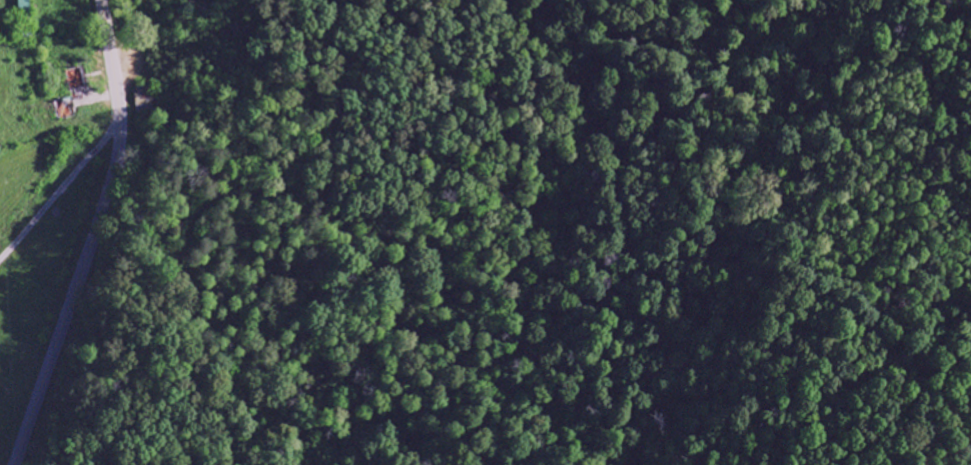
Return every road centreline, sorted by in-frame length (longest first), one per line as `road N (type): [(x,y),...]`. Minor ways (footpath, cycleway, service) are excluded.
road 1 (tertiary): [(13,464),(114,162),(114,89),(99,0)]

